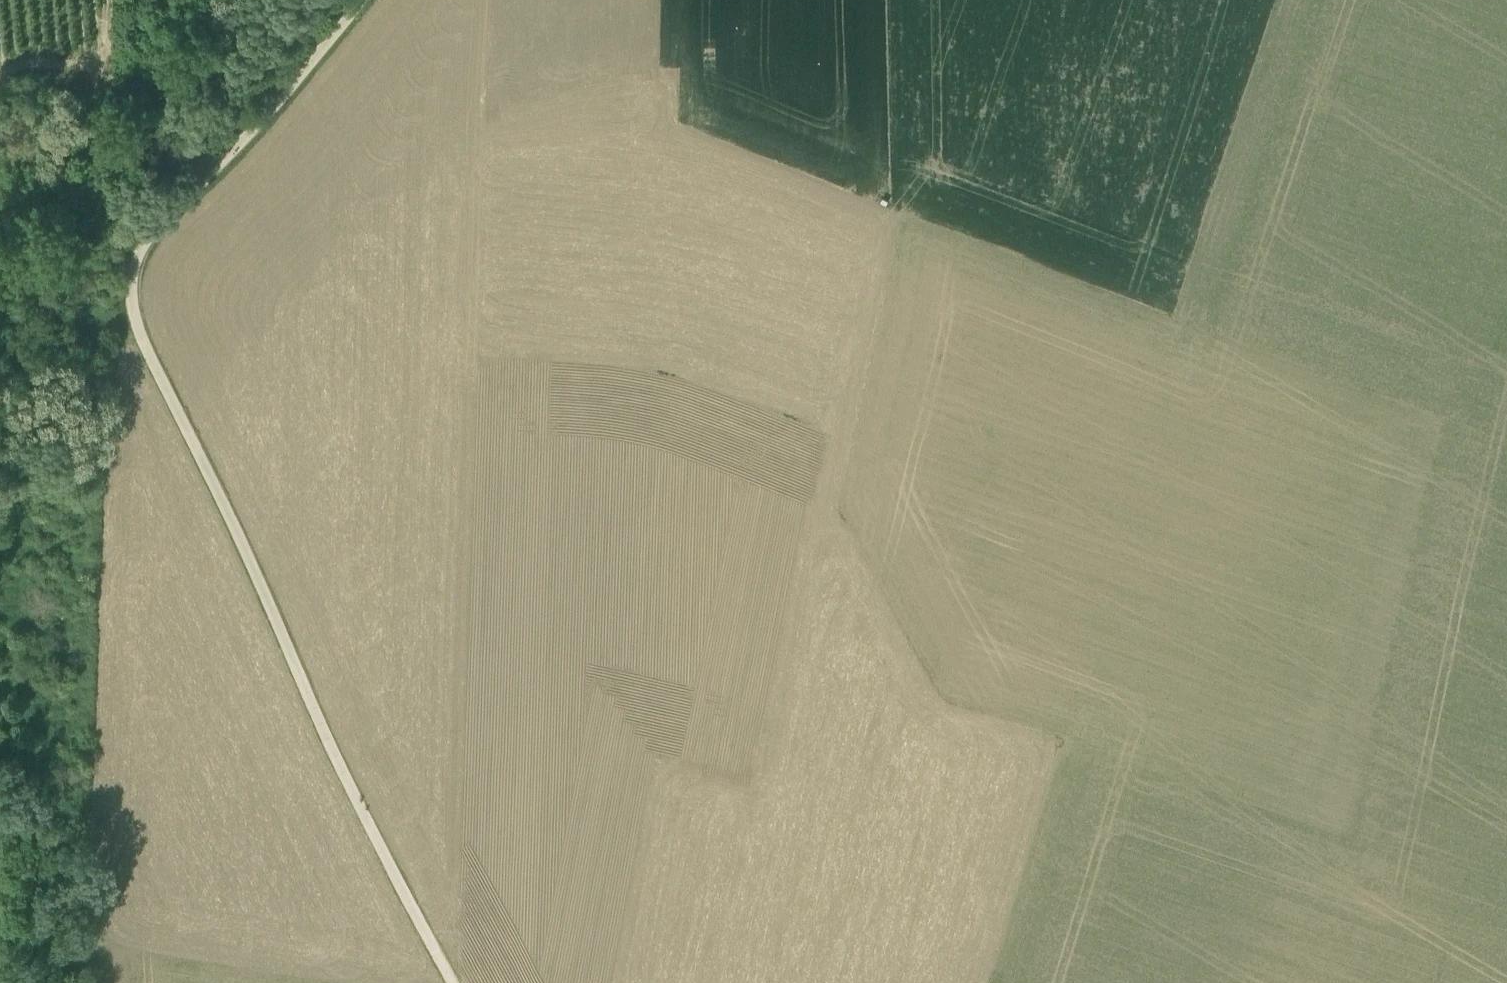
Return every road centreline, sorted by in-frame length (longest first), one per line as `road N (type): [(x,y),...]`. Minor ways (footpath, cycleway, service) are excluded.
road 1 (unclassified): [(455,982),(315,707),(147,350),(132,301),(145,242),(359,0)]
road 2 (track): [(0,75),(69,59),(102,66),(112,40),(112,0)]

